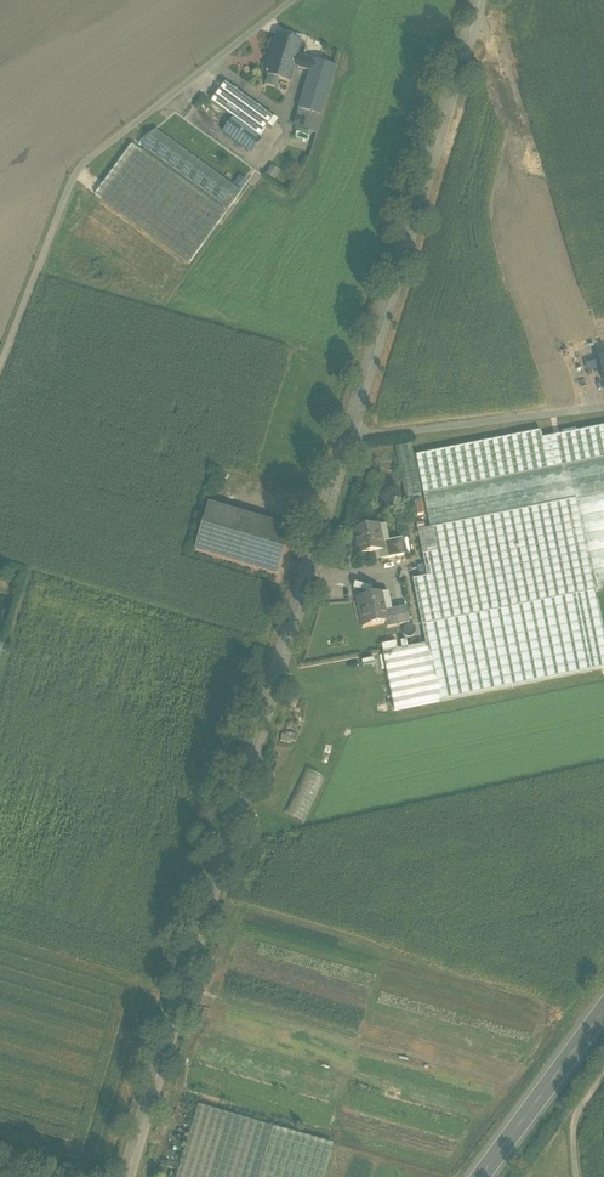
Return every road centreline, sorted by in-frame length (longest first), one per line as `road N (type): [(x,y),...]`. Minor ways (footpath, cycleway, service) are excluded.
road 1 (tertiary): [(122,1176),(479,0)]
road 2 (unclassified): [(0,373),(76,173),(95,147),(287,0)]
road 3 (primary): [(481,1176),(603,1010)]

